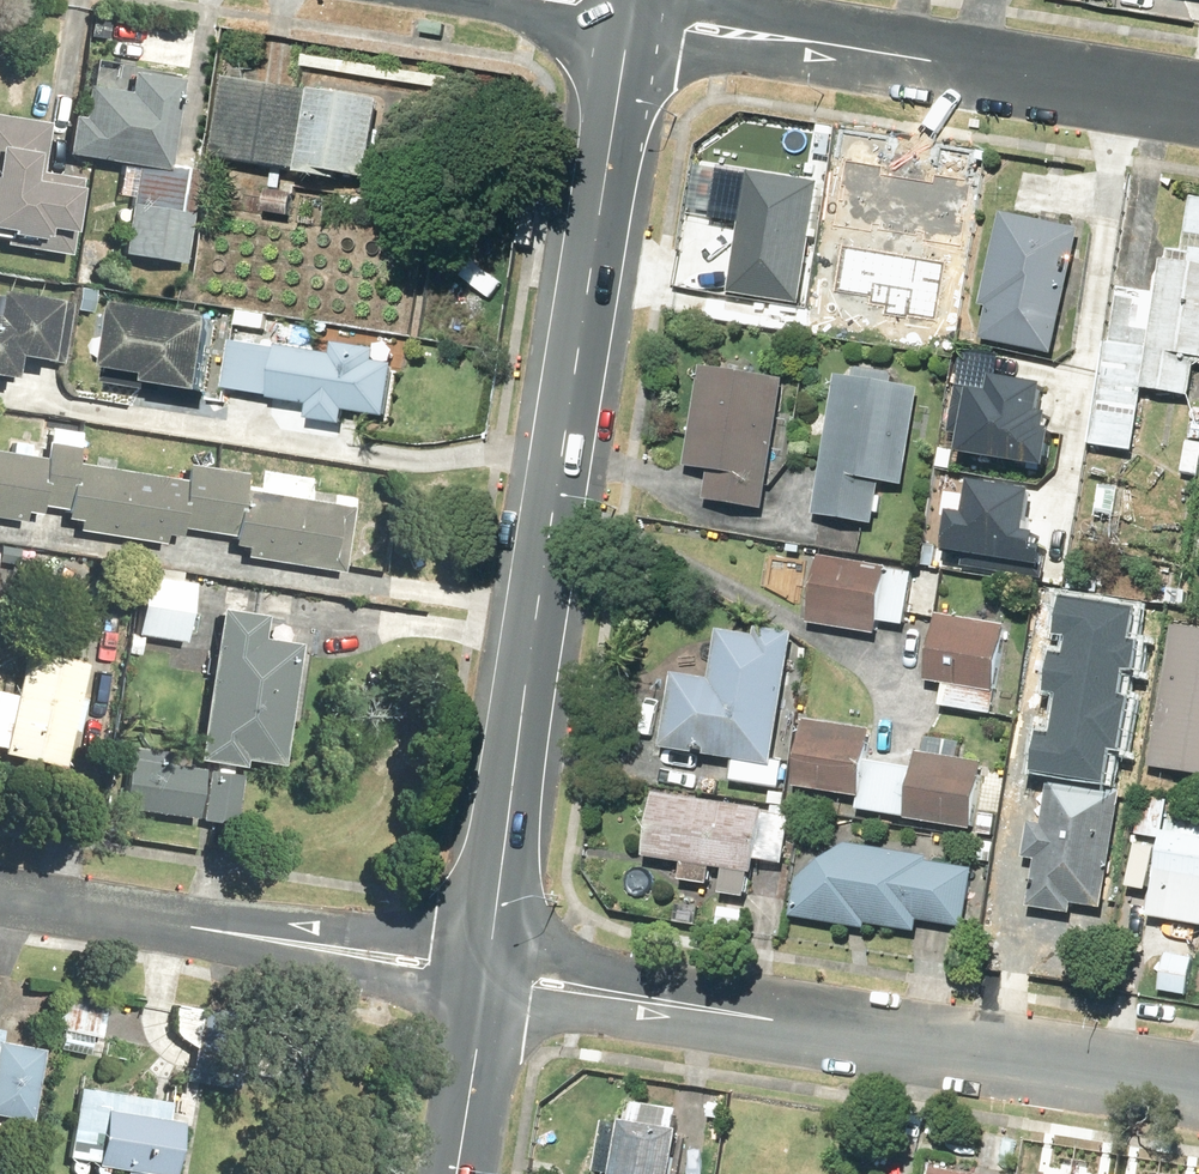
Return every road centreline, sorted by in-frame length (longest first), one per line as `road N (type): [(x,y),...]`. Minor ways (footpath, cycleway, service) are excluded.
road 1 (tertiary): [(630,5),(487,975)]
road 2 (residential): [(487,975),(1198,1087)]
road 3 (residential): [(1198,99),(630,5)]
road 4 (residential): [(487,975),(0,896)]
road 5 (tertiary): [(487,975),(456,1173)]

